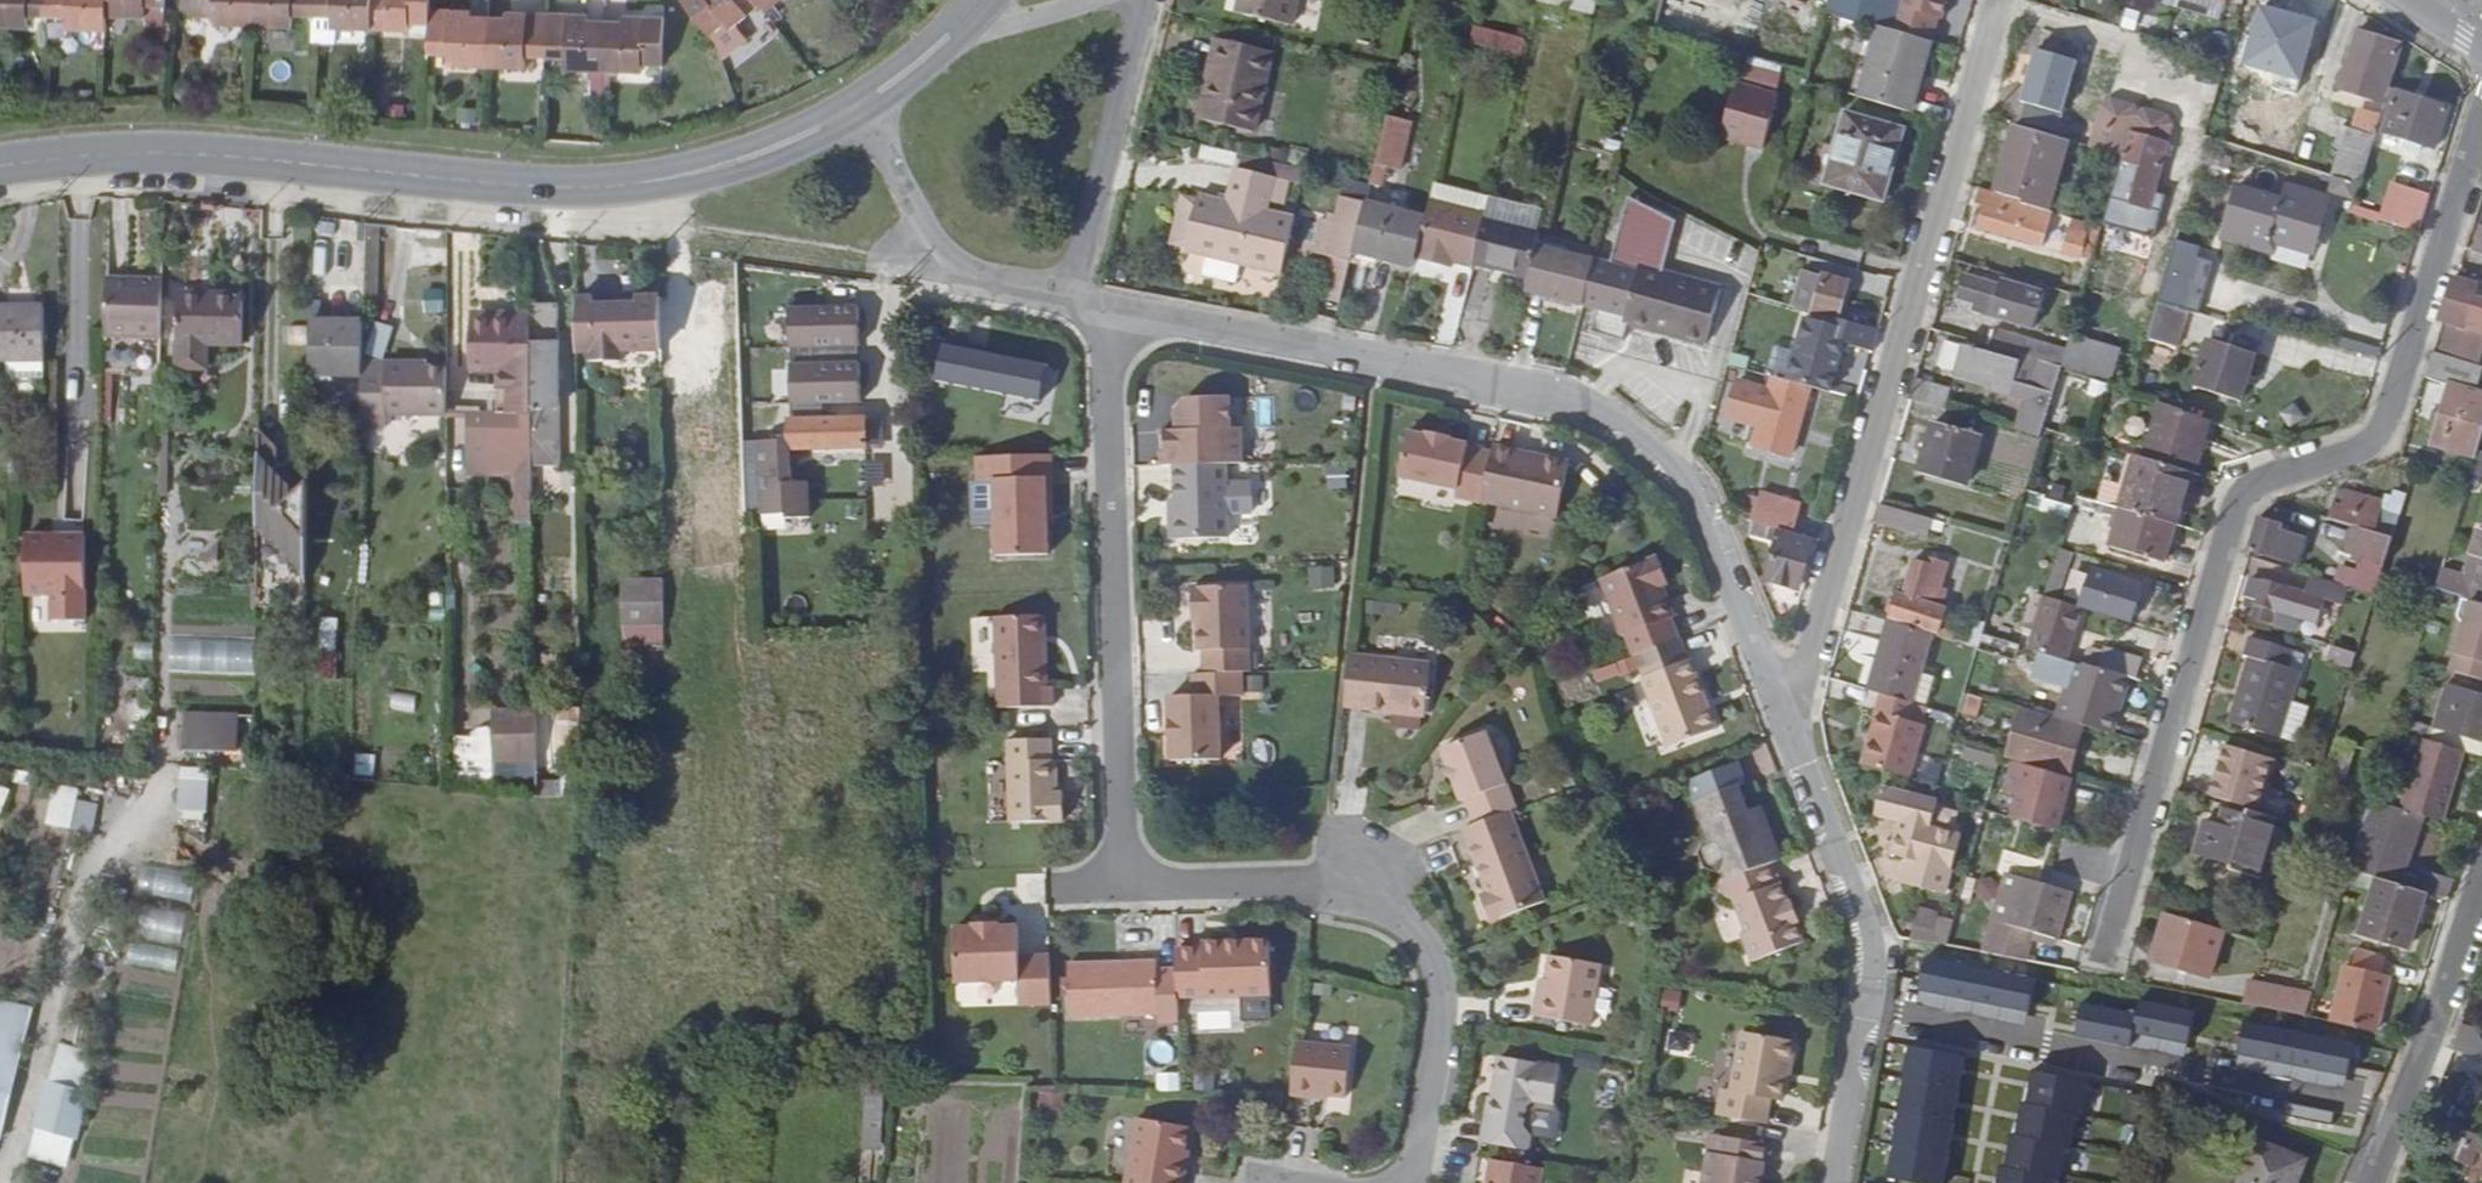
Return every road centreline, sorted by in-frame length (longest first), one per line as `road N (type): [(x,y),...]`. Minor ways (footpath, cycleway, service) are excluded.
road 1 (residential): [(2100,959),(2230,501),(2257,474),(2349,449),(2375,425),(2481,117)]
road 2 (residential): [(1784,713),(1701,497),(1640,445),(1558,401),(1101,316)]
road 3 (secondary): [(0,163),(42,156),(241,157),(491,186),(648,183),(792,140),(846,114)]
road 4 (residential): [(2000,0),(1813,651),(1784,713)]
road 5 (residential): [(1116,889),(1101,316)]
road 6 (residential): [(1413,1182),(1444,992),(1427,945),(1376,905),(1320,886),(1116,889)]
road 7 (residential): [(1836,1182),(1873,944),(1784,713)]
road 8 (residential): [(2369,1182),(2481,861)]
road 9 (residential): [(1077,308),(1156,0)]
road 10 (residential): [(1077,308),(982,280),(935,247),(846,114)]
road 11 (residential): [(951,32),(1083,0)]
road 12 (secondary): [(846,114),(951,32)]

